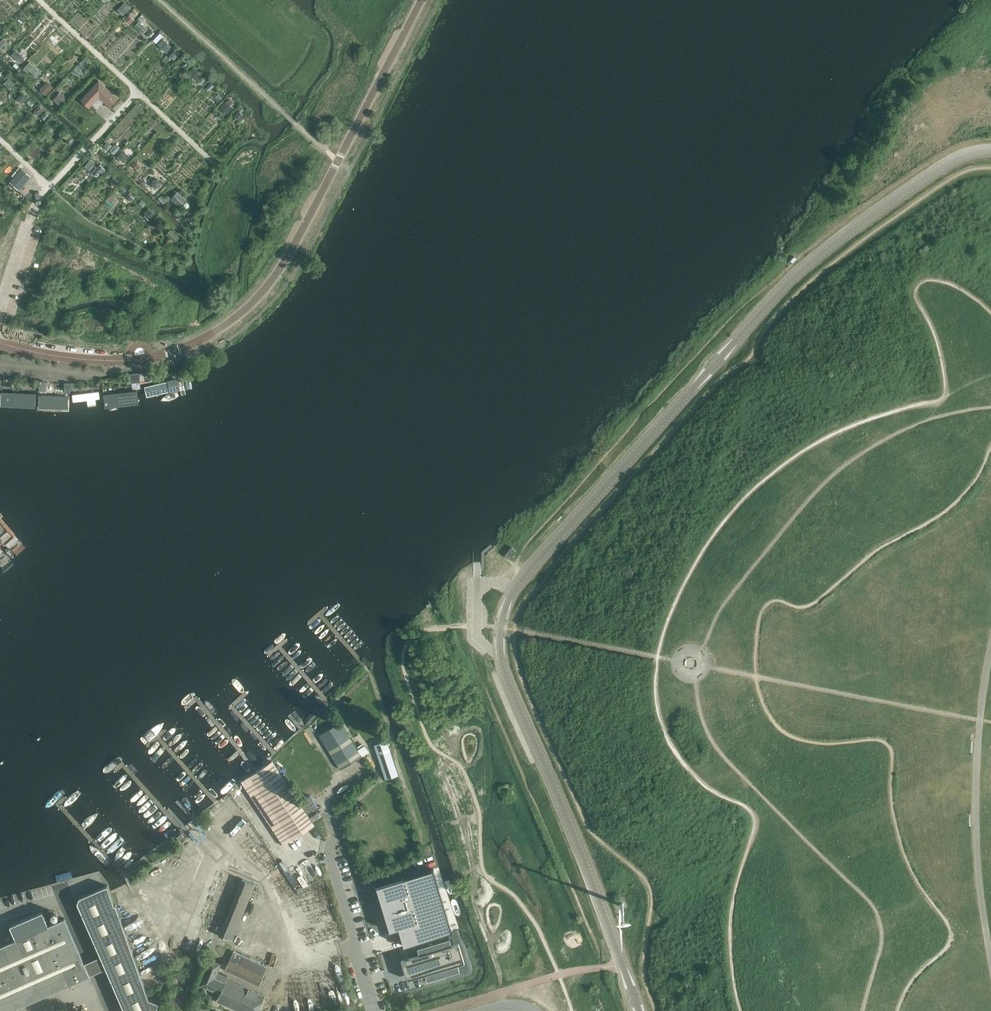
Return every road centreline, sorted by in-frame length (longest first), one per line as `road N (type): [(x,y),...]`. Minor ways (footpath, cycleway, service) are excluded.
road 1 (unclassified): [(639,1010),(505,673),(500,641),(507,602),(792,278),(943,166),(990,150)]
road 2 (tertiary): [(420,0),(296,242),(243,310),(188,346),(148,357),(84,358),(0,342)]
road 3 (unclassified): [(375,1010),(331,862),(332,825)]

